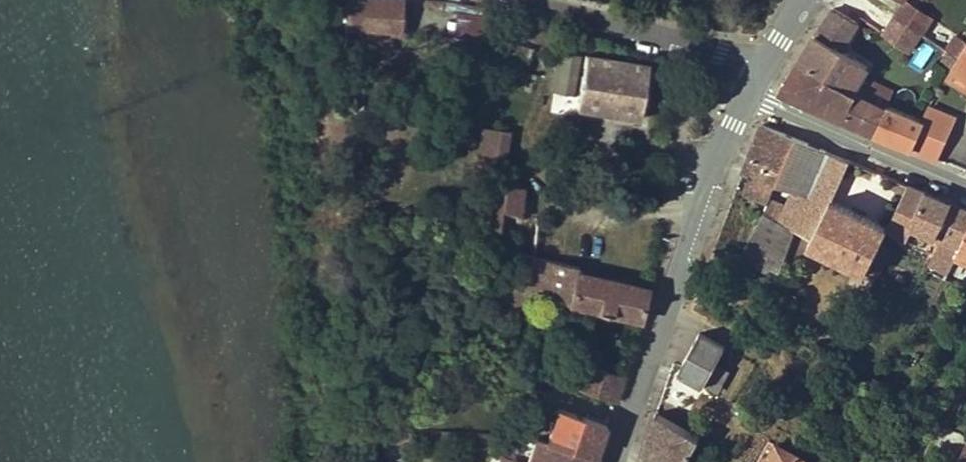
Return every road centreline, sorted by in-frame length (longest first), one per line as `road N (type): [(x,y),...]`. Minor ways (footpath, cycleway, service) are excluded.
road 1 (tertiary): [(747,95),(618,461)]
road 2 (residential): [(526,0),(765,65)]
road 3 (residential): [(747,95),(965,188)]

